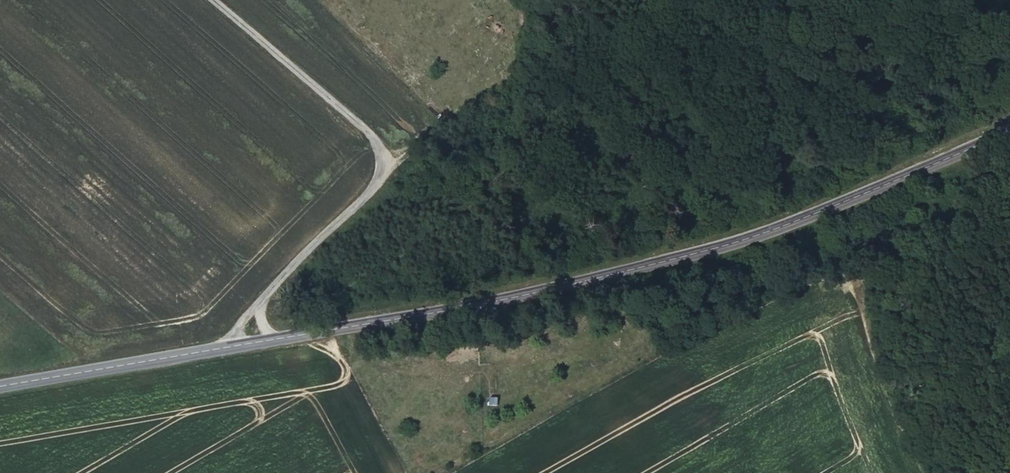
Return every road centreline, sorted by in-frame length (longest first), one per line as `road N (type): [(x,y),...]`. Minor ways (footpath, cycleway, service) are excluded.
road 1 (tertiary): [(1009,124),(812,212),(235,346)]
road 2 (track): [(298,331),(354,281),(443,227),(494,180),(571,73),(660,0)]
road 3 (unclassified): [(235,346),(375,178),(379,158),(364,130),(209,0)]
road 4 (tertiary): [(235,346),(0,386)]

